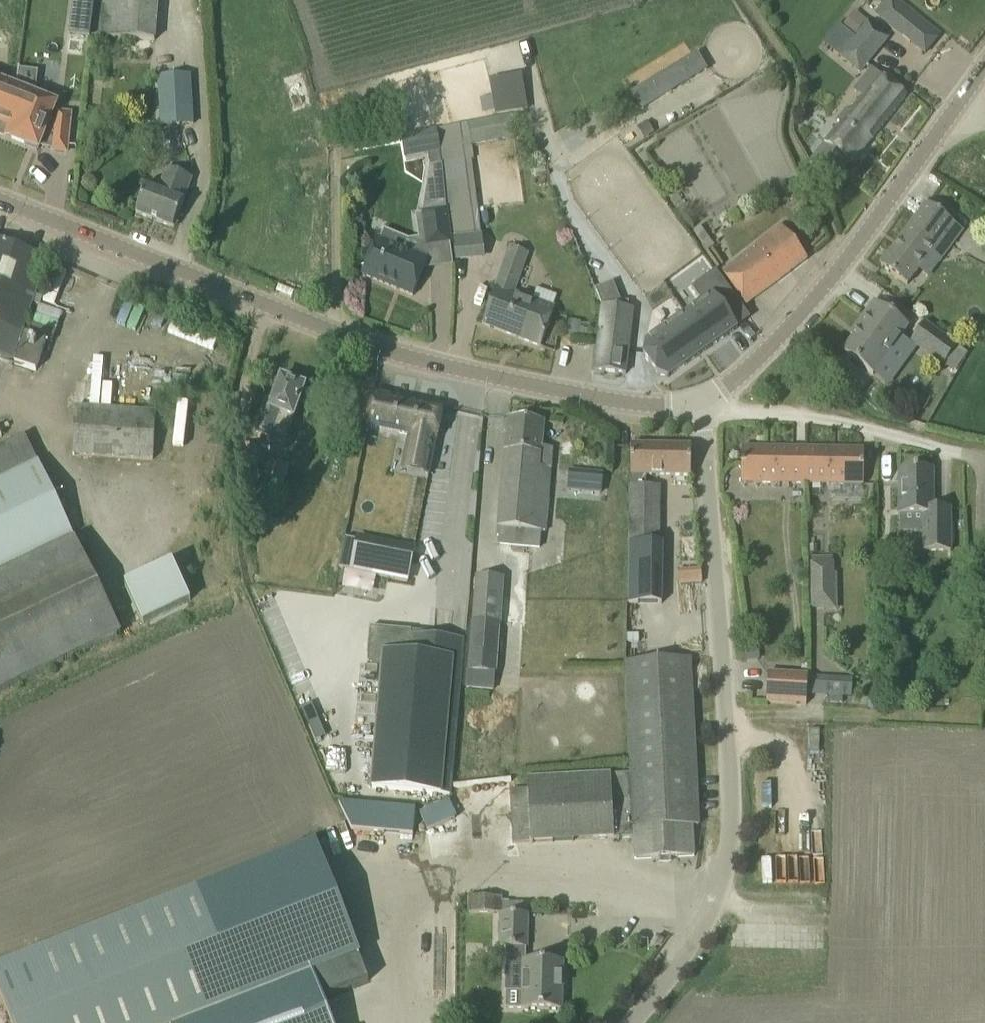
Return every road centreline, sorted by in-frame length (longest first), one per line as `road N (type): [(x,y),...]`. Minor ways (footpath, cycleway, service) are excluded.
road 1 (tertiary): [(699,402),(627,405),(370,351),(0,204)]
road 2 (unclassified): [(630,1022),(691,946),(729,846),(699,402)]
road 3 (tertiary): [(699,402),(744,374),(815,300),(984,68)]

